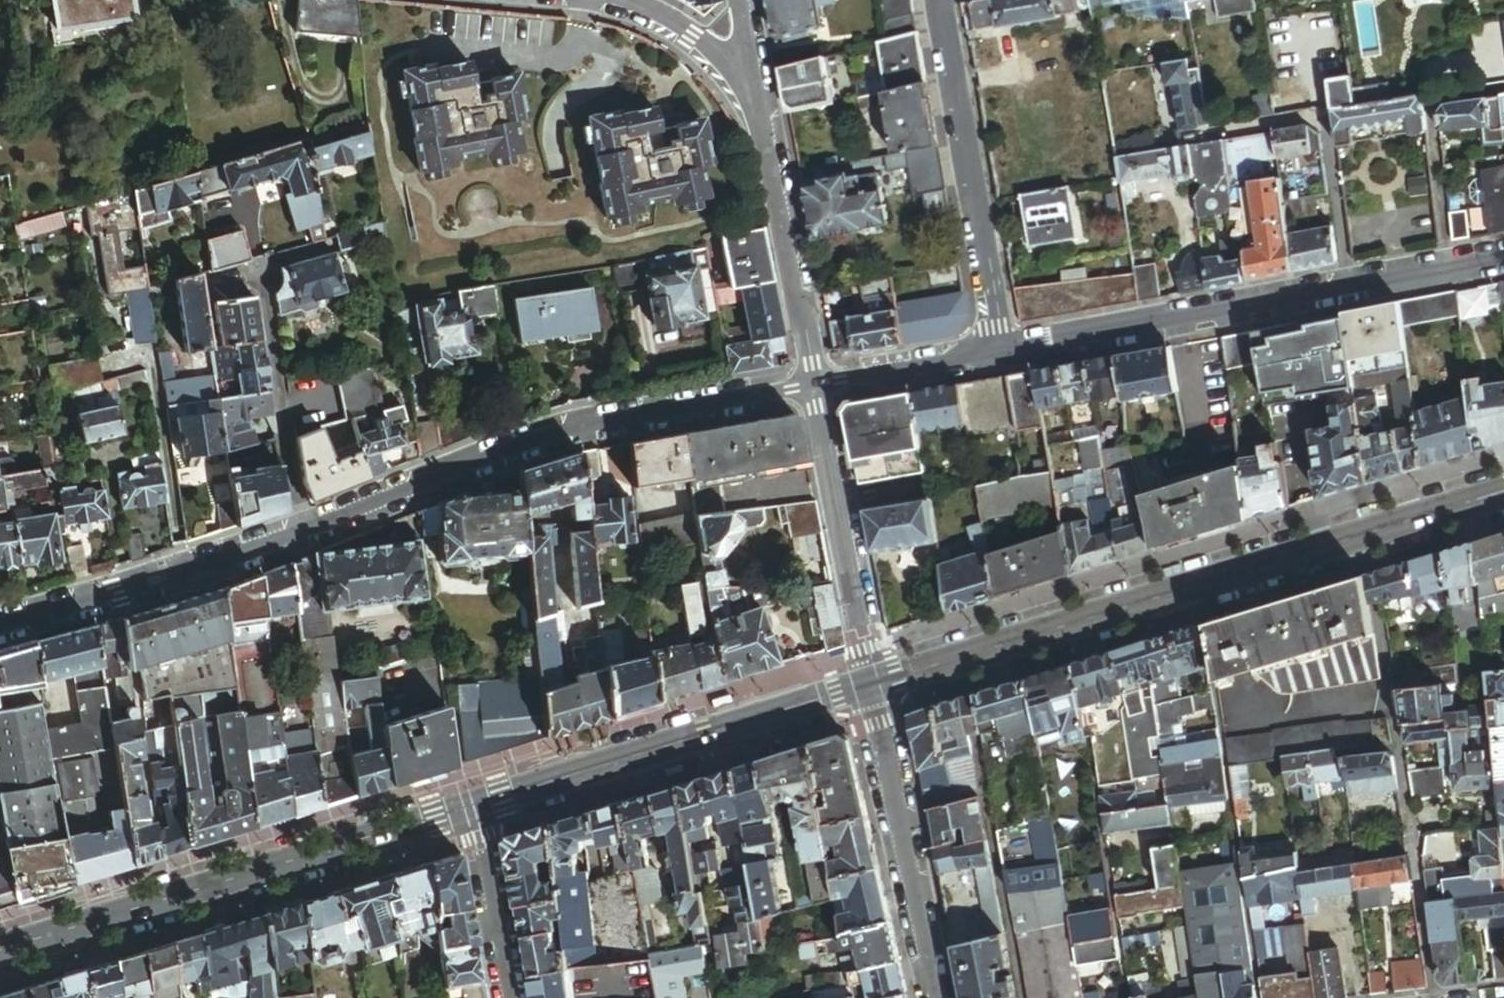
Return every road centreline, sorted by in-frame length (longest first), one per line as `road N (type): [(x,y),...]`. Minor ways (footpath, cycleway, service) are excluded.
road 1 (residential): [(814,386),(564,431),(200,575),(0,628)]
road 2 (secondary): [(875,683),(1503,494)]
road 3 (residential): [(1503,261),(996,355)]
road 4 (secondary): [(0,953),(477,806)]
road 5 (secondary): [(477,806),(875,683)]
road 6 (residential): [(996,355),(942,0)]
road 7 (residential): [(941,997),(875,683)]
road 8 (residential): [(875,683),(814,386)]
road 9 (residential): [(814,386),(762,105)]
road 10 (residential): [(557,0),(622,7),(668,24),(719,57),(762,105)]
road 11 (residential): [(477,806),(512,997)]
road 12 (residential): [(996,355),(814,386)]

